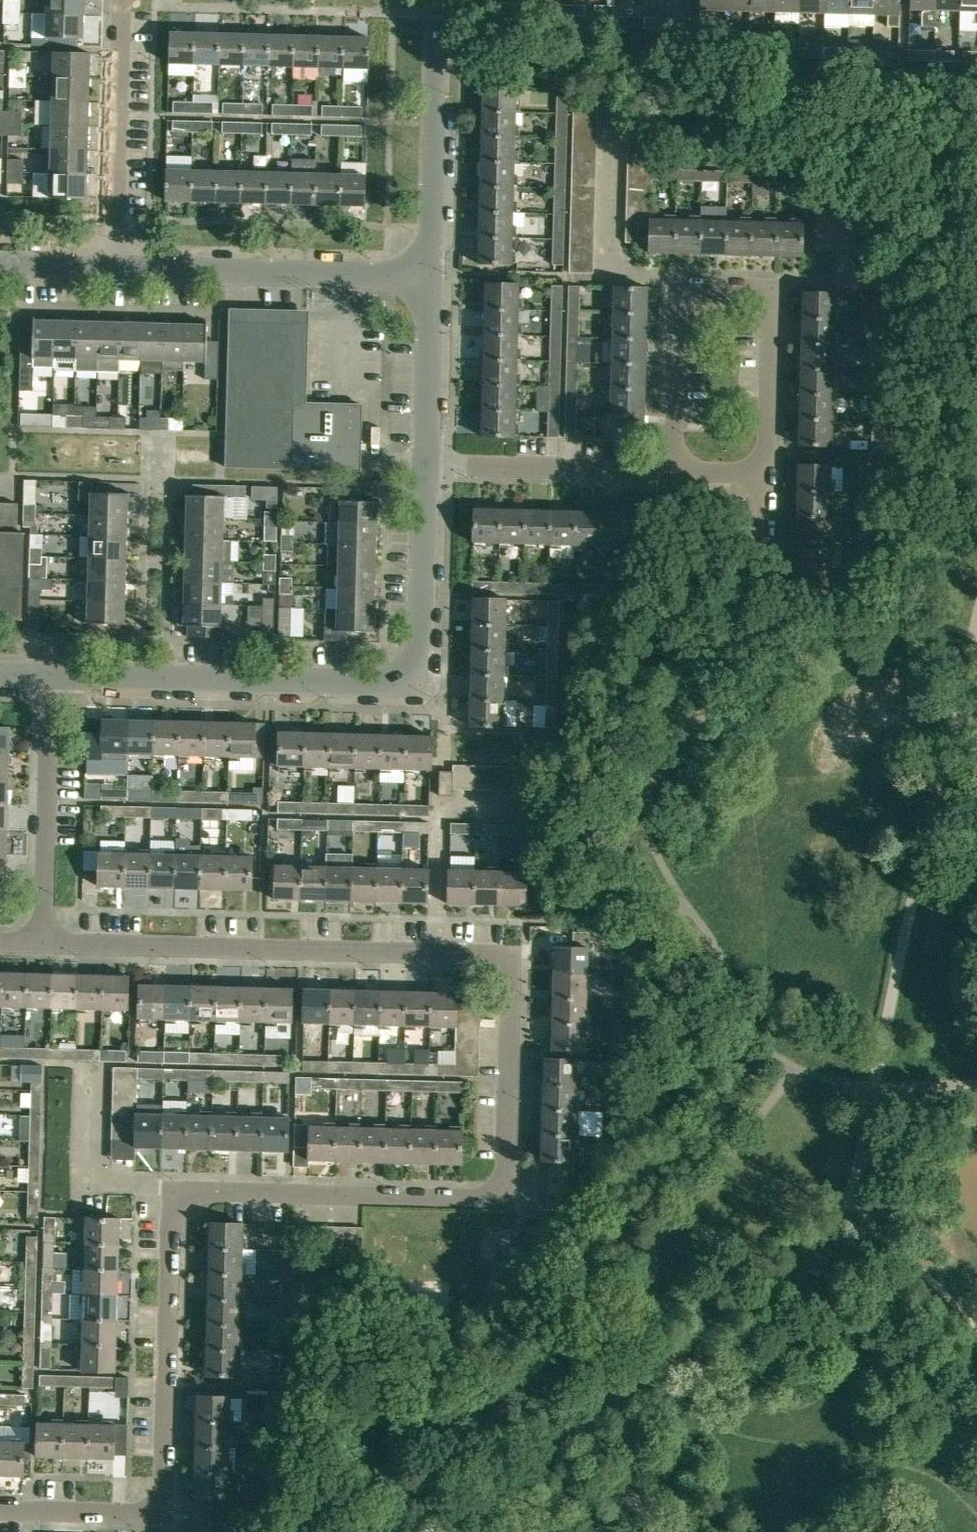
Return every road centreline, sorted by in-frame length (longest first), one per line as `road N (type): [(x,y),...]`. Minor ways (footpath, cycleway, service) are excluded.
road 1 (residential): [(508,1201),(512,956),(45,943)]
road 2 (residential): [(50,675),(415,679),(422,667),(428,465)]
road 3 (residential): [(173,1193),(165,1512),(0,1508)]
road 4 (residential): [(675,471),(680,282),(778,284),(774,475)]
road 5 (residential): [(508,1201),(173,1193)]
road 6 (residential): [(433,275),(119,267)]
road 7 (residential): [(433,275),(440,0)]
road 8 (residential): [(45,943),(50,675)]
road 9 (residential): [(119,267),(126,0)]
road 10 (residential): [(675,471),(428,465)]
road 11 (residential): [(173,1193),(96,1190),(98,1063)]
road 12 (track): [(430,1531),(590,1414)]
road 13 (residential): [(428,465),(433,275)]

